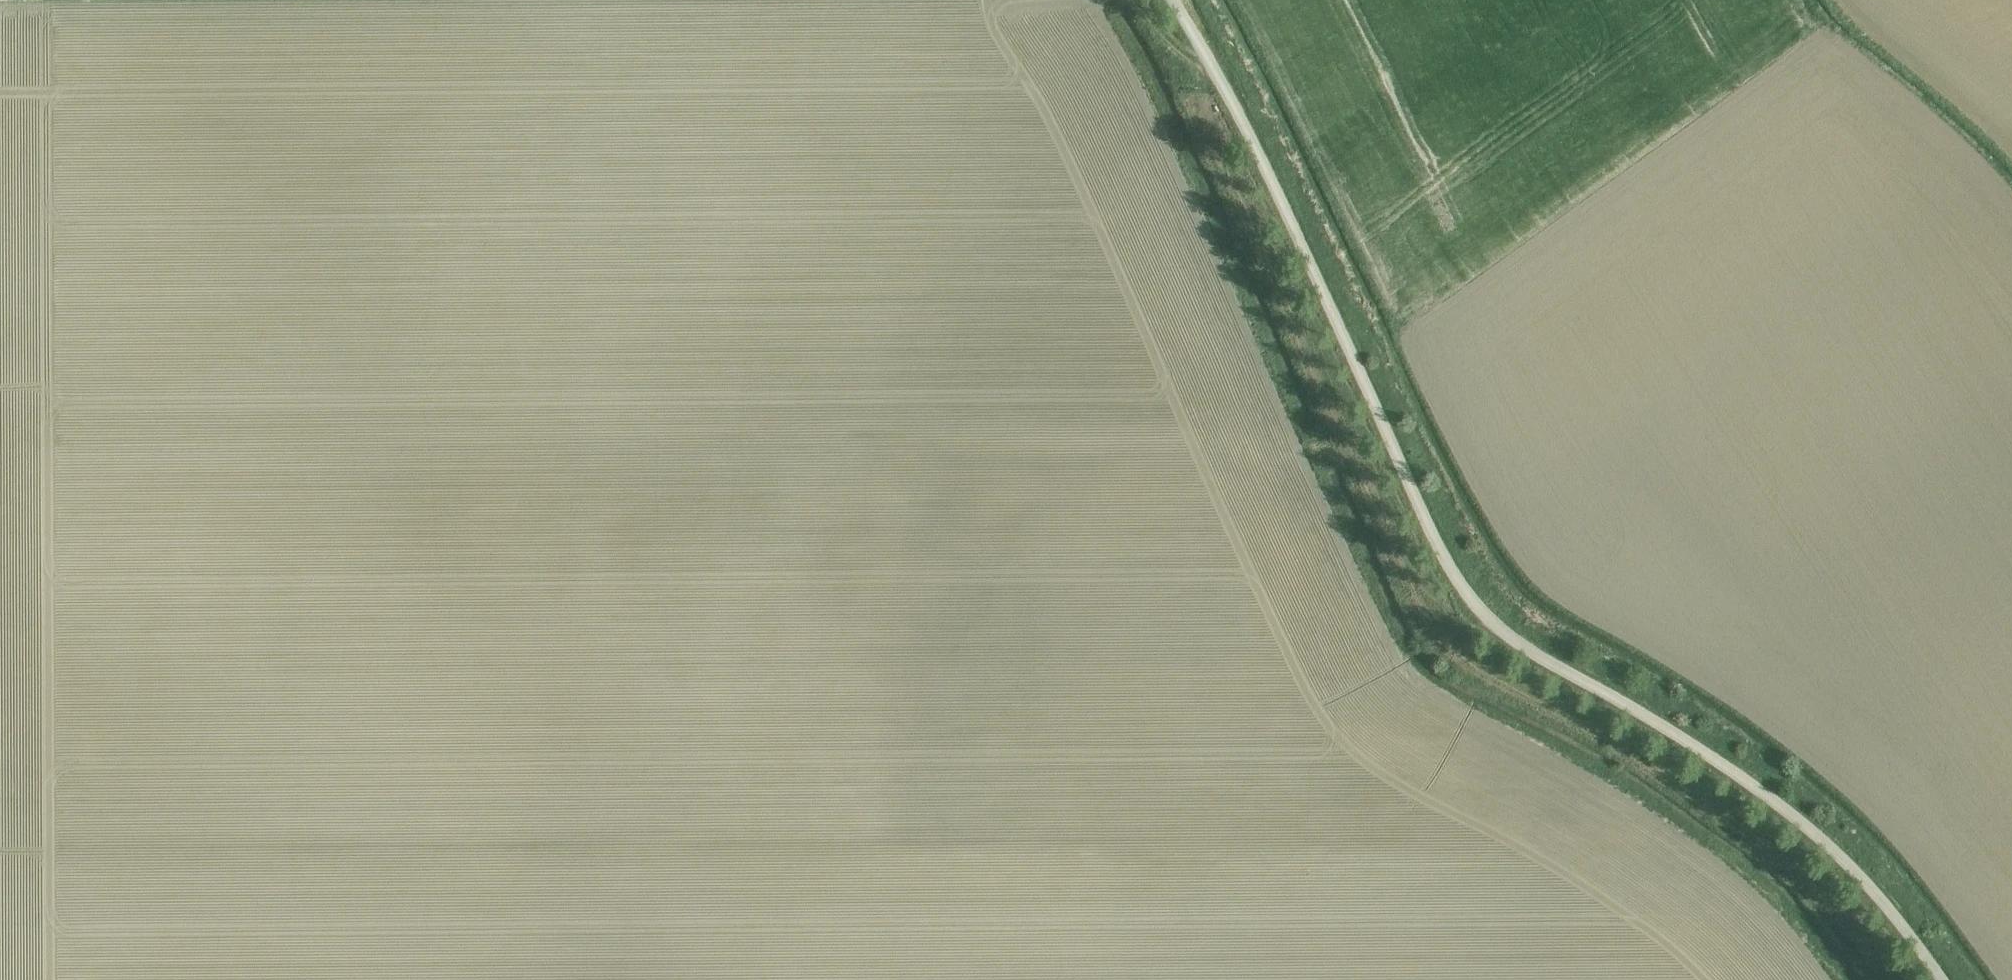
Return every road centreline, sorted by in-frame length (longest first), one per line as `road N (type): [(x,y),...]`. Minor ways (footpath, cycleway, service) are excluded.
road 1 (unclassified): [(1941,979),(1892,913),(1809,829),(1676,735),(1534,653),(1478,609),(1446,562),(1256,150),(1171,0)]

